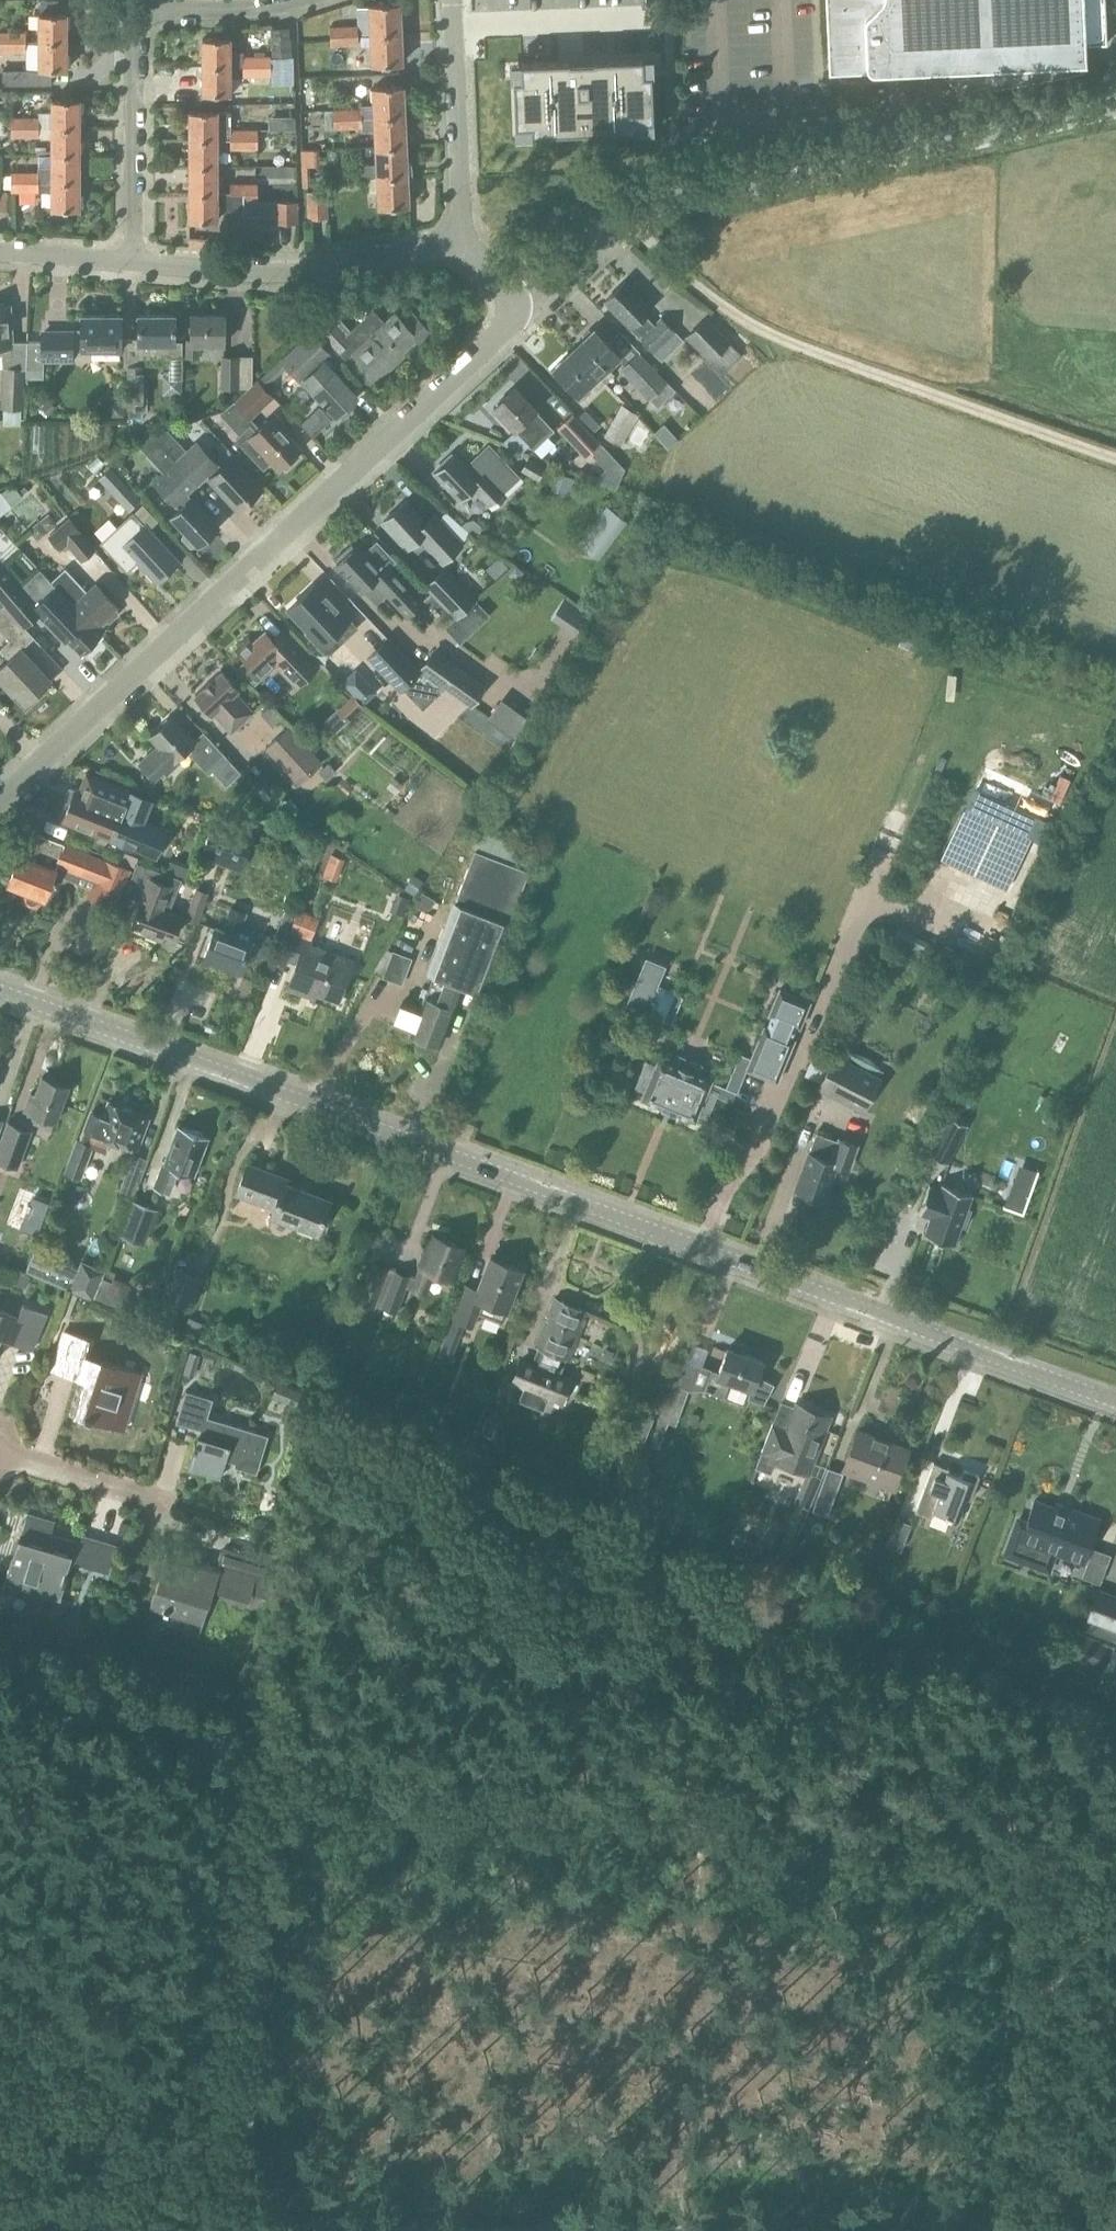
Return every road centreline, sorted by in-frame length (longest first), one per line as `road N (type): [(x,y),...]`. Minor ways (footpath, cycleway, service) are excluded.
road 1 (tertiary): [(1115,1407),(0,993)]
road 2 (residential): [(0,789),(525,309)]
road 3 (track): [(621,222),(759,331),(1115,459)]
road 4 (unclassified): [(677,197),(1115,106)]
road 5 (residential): [(461,242),(325,270),(134,261)]
road 6 (residential): [(134,261),(134,31),(154,8)]
road 7 (residential): [(461,242),(451,0)]
road 8 (residential): [(525,309),(621,222),(677,197)]
road 9 (residential): [(154,1493),(0,1458)]
road 10 (residential): [(154,8),(292,0)]
road 11 (residential): [(134,261),(0,250)]

